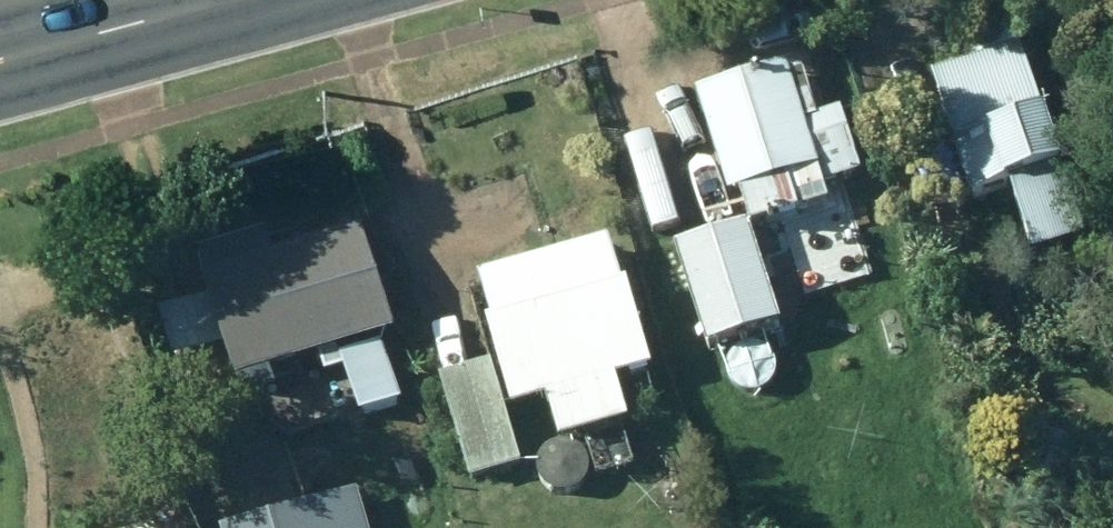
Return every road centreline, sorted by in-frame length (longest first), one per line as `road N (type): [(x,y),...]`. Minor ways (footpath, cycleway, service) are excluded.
road 1 (secondary): [(217,0),(0,58)]

